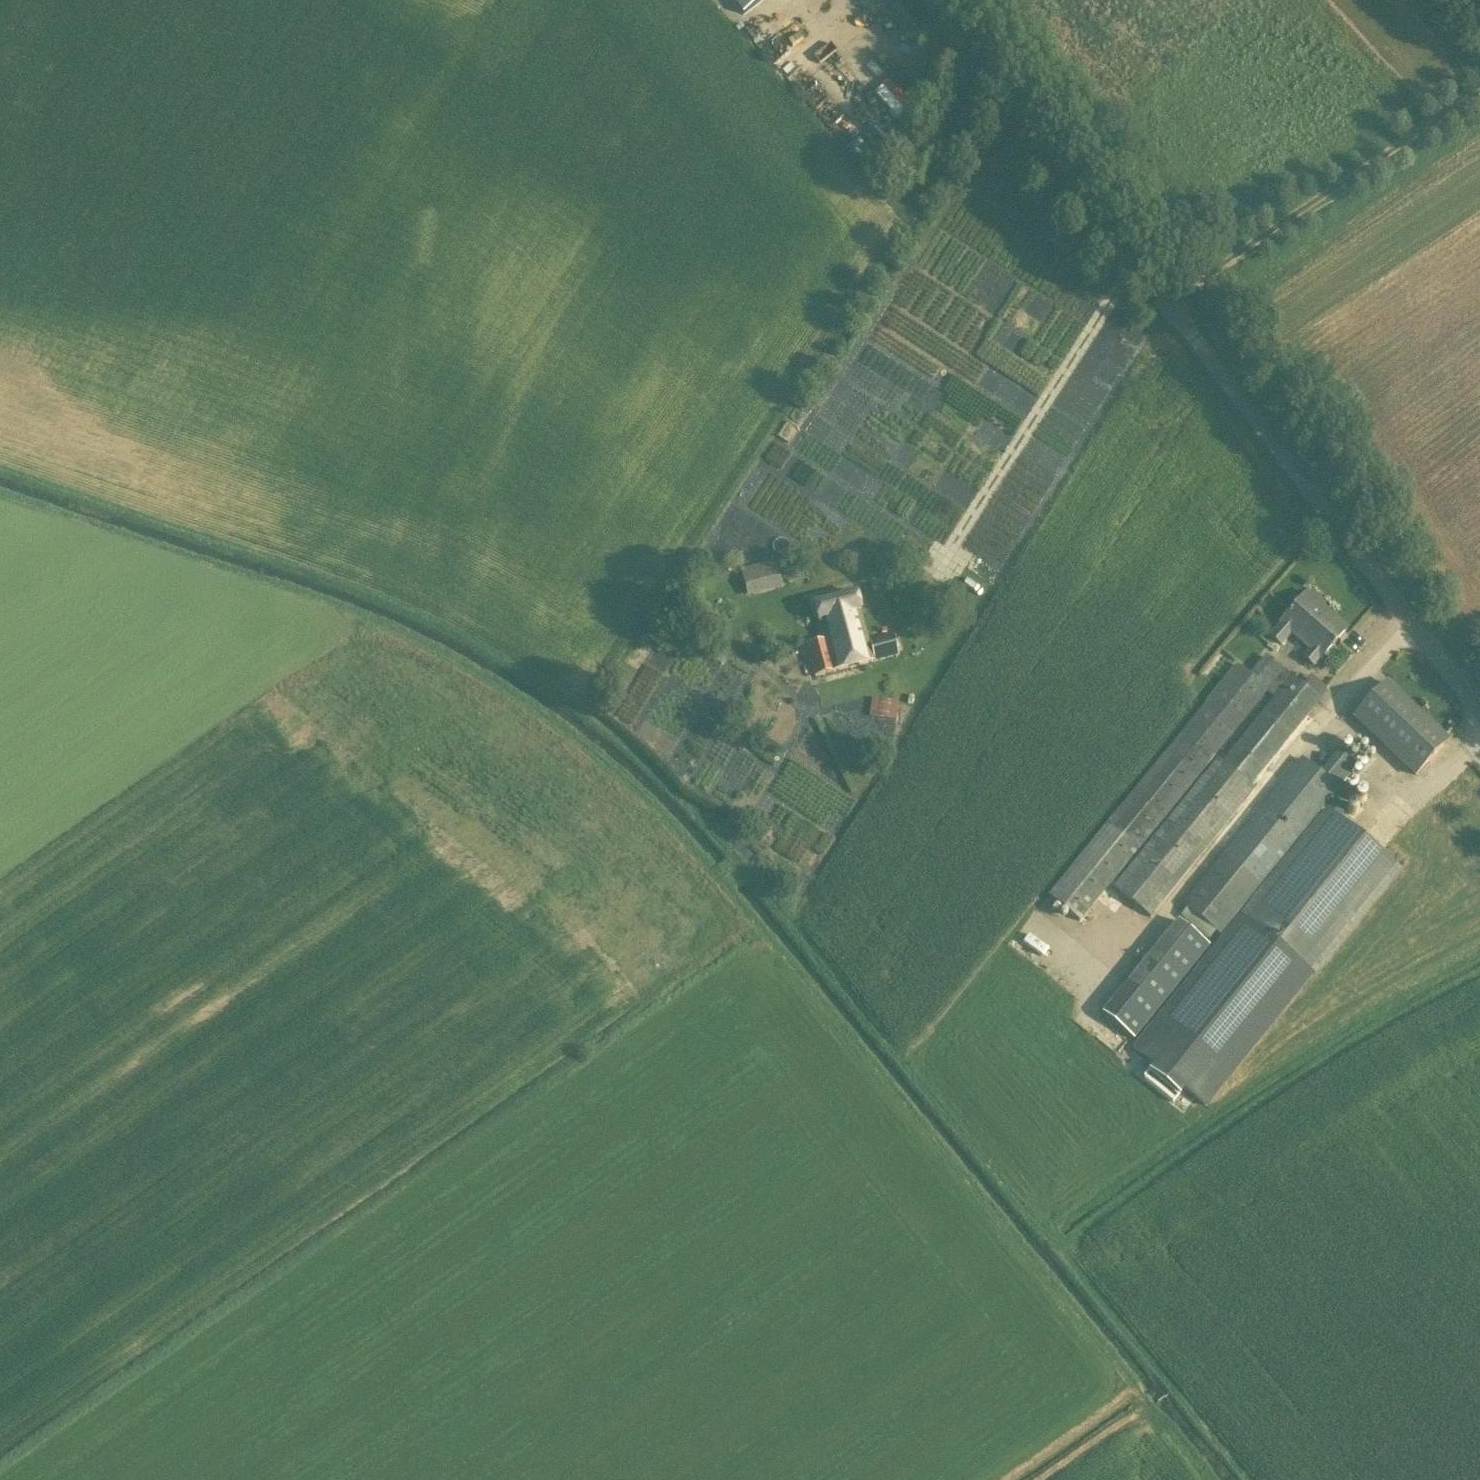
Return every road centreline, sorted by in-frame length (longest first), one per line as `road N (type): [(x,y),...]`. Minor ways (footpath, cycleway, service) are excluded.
road 1 (unclassified): [(1479,714),(936,0)]
road 2 (track): [(1164,302),(1479,92)]

